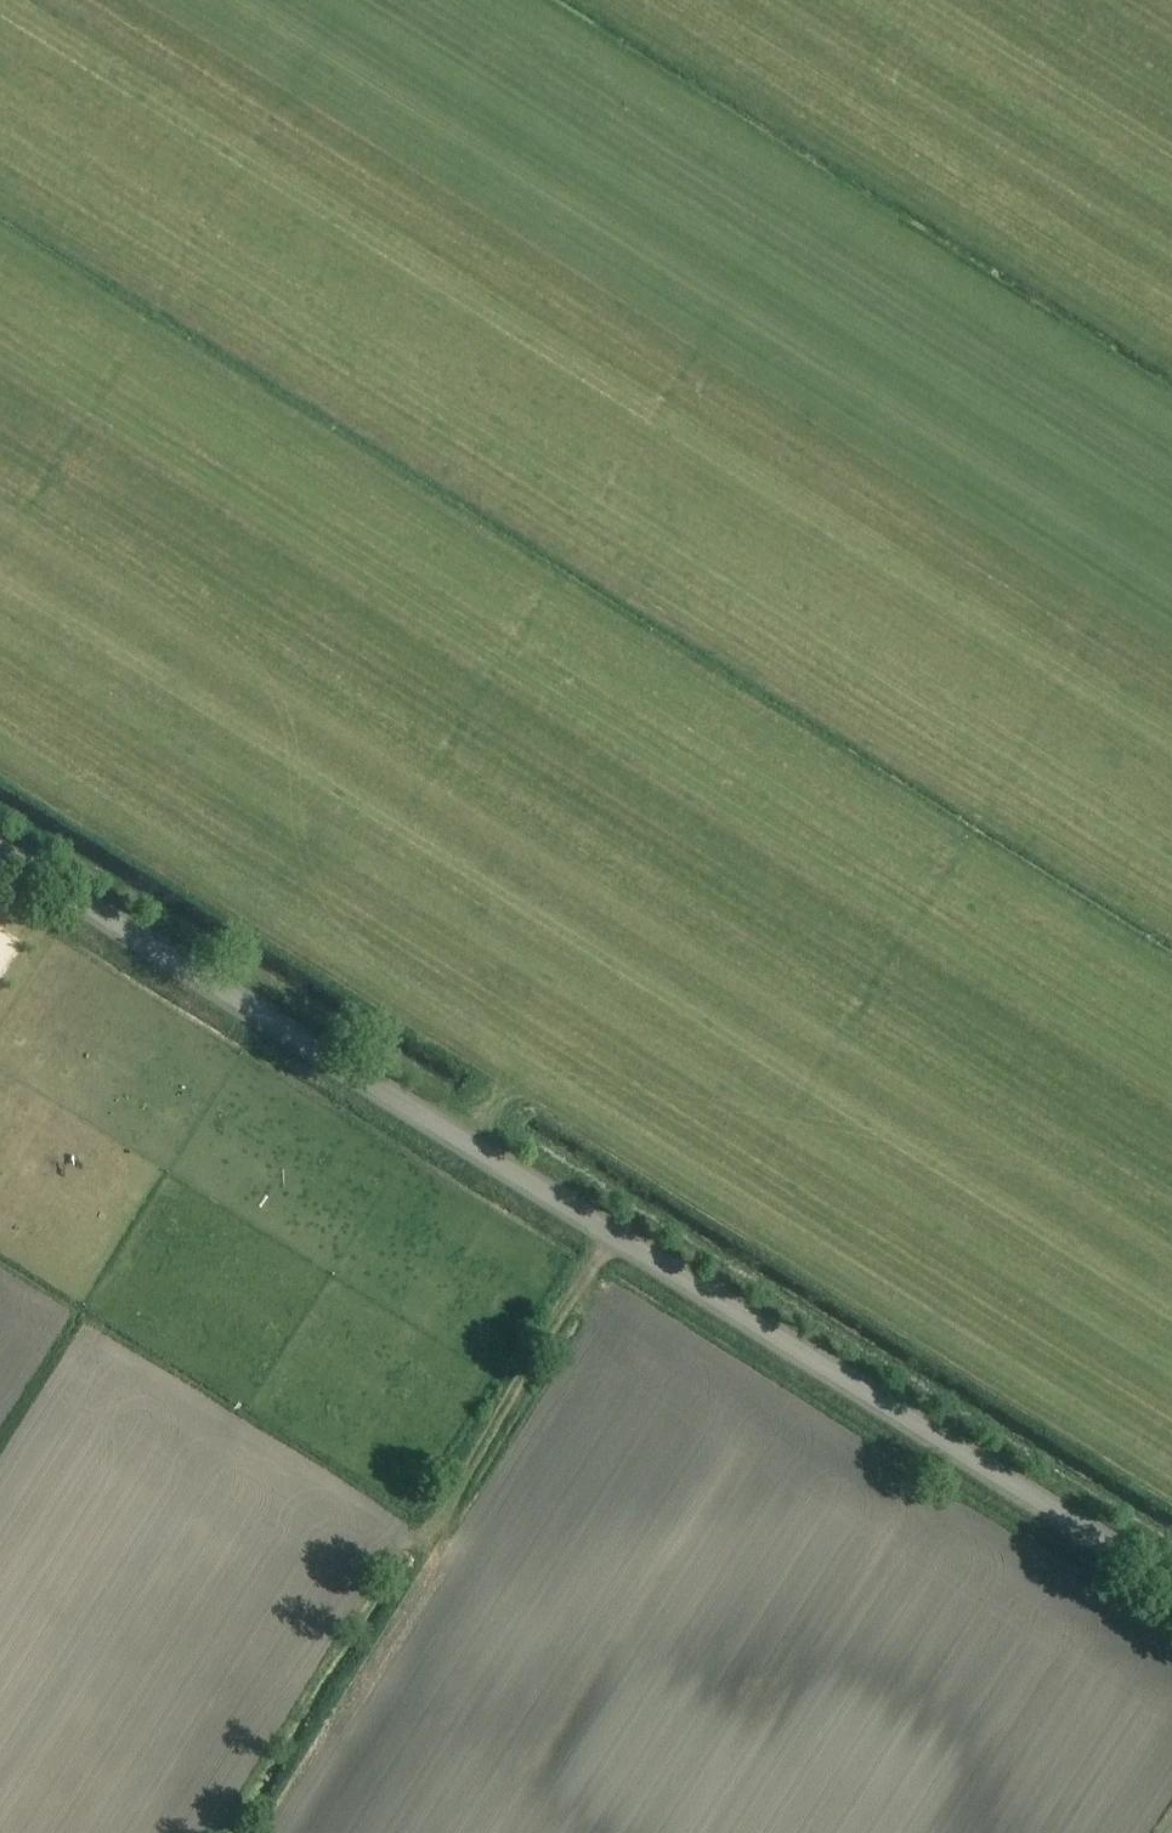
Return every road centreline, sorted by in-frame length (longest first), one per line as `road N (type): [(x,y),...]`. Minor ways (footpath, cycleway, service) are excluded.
road 1 (unclassified): [(0,852),(1171,1584)]

